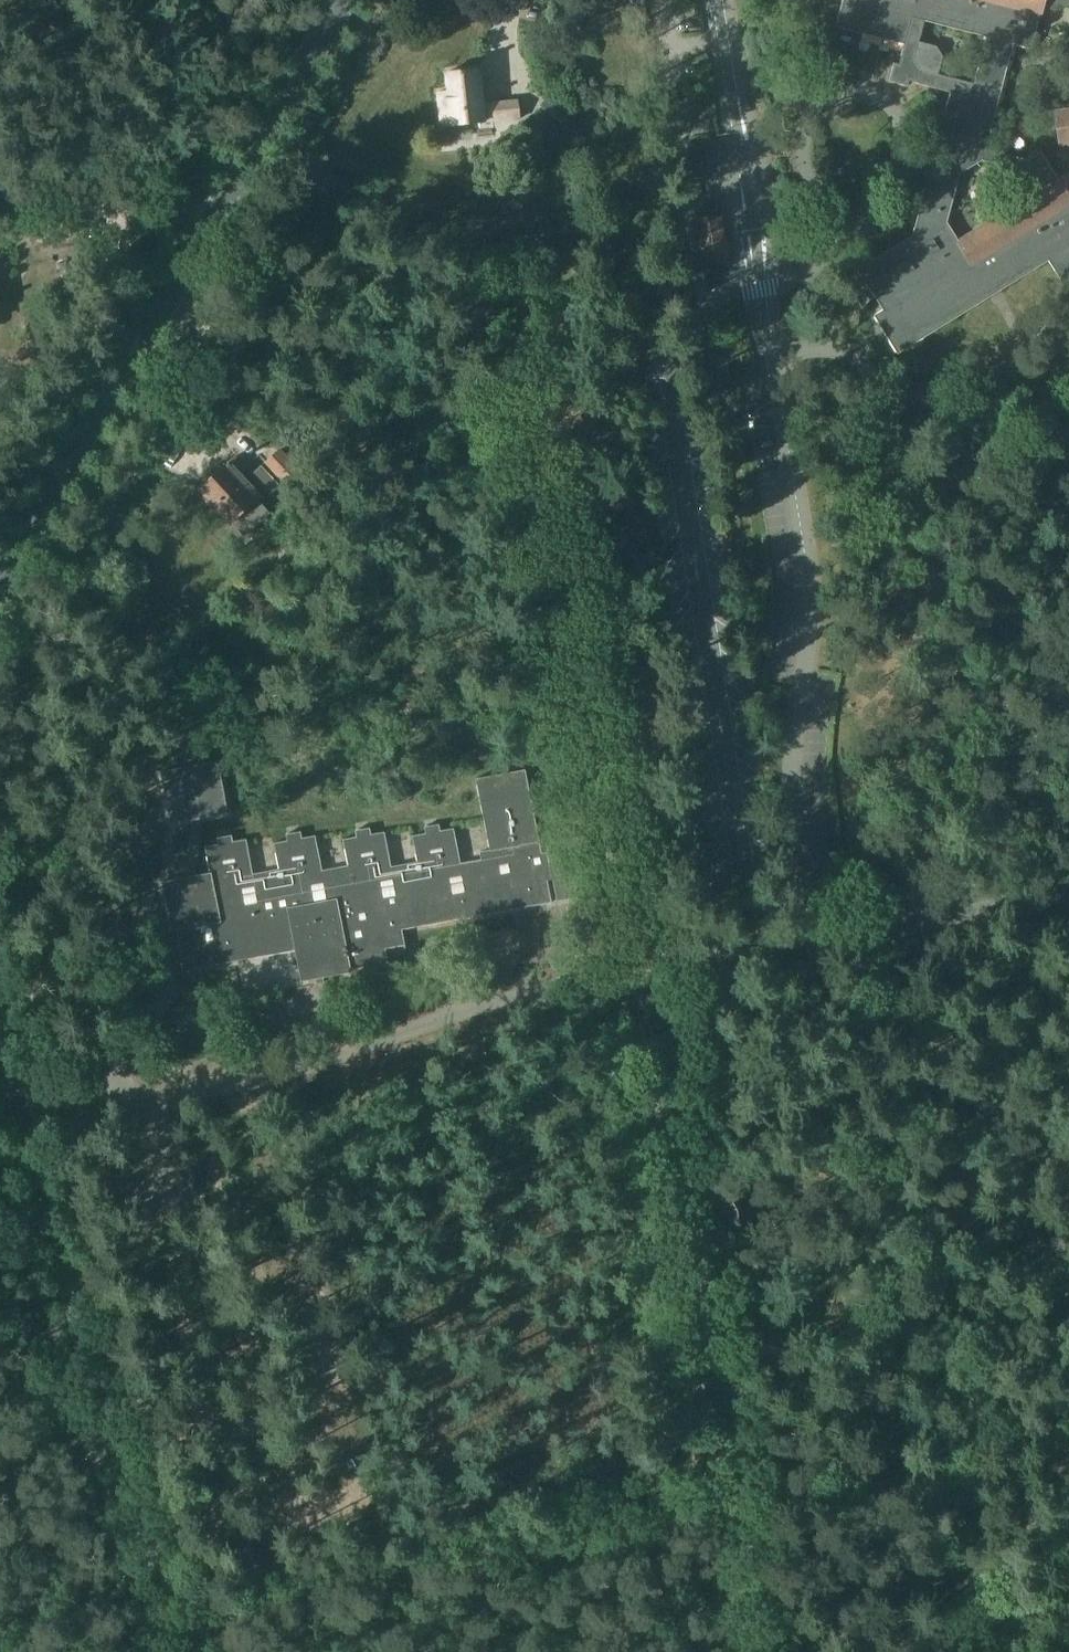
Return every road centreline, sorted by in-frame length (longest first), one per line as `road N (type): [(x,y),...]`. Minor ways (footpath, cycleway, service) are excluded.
road 1 (tertiary): [(0,580),(343,0)]
road 2 (tertiary): [(190,1651),(0,1051)]

